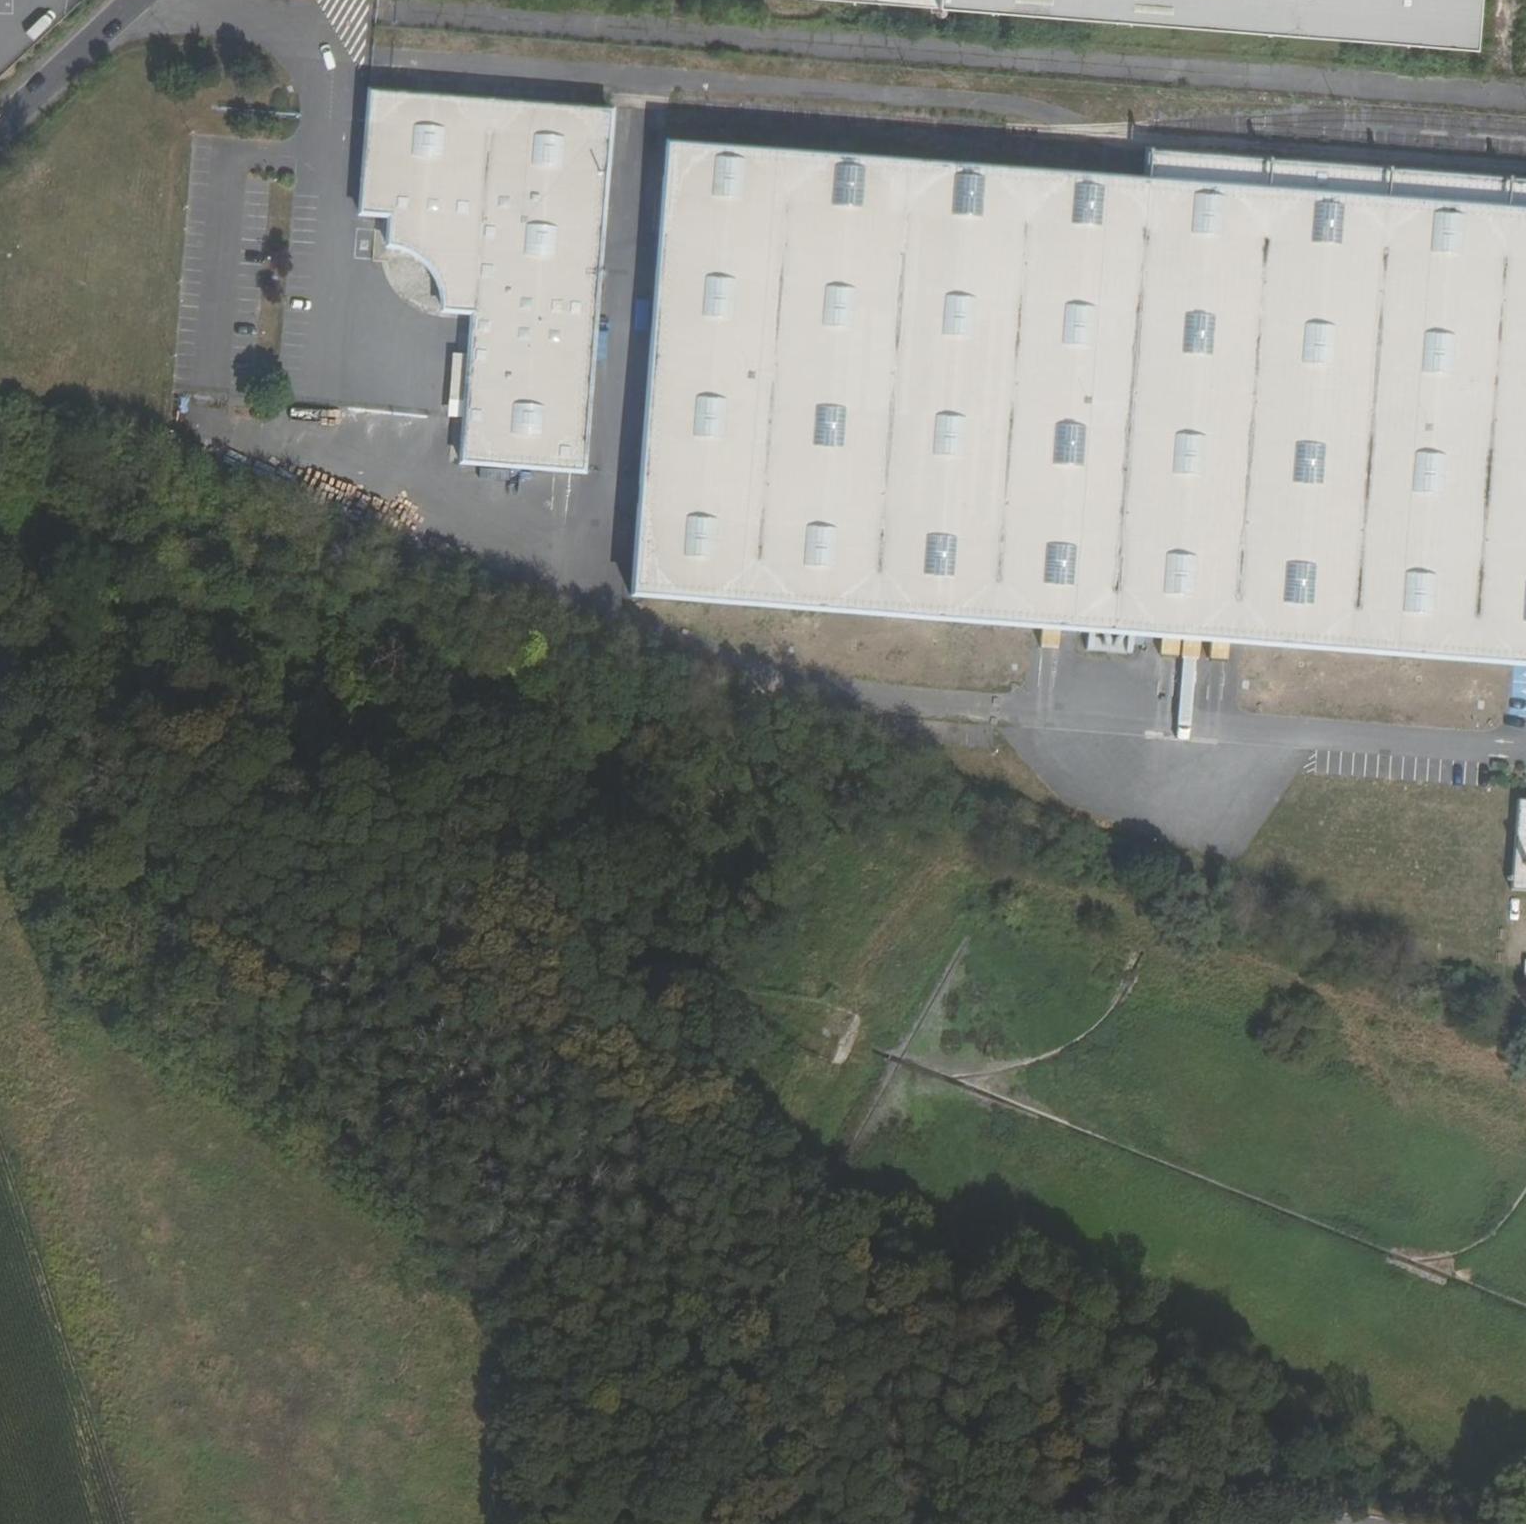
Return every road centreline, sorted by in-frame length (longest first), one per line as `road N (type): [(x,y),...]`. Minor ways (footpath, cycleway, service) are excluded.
road 1 (residential): [(139,0),(0,127)]

